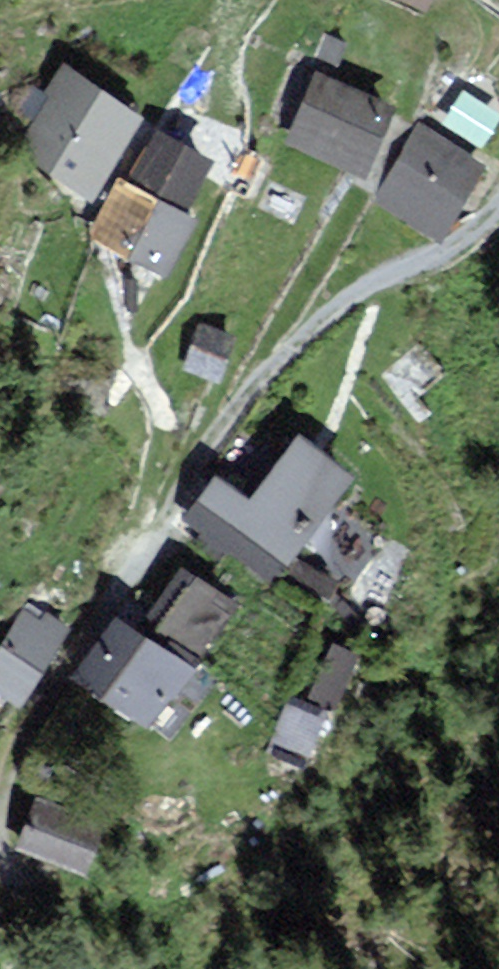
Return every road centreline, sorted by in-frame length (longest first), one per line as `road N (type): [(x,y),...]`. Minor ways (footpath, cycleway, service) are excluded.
road 1 (track): [(0,854),(28,748),(230,429),(325,321),(444,260),(498,221)]

